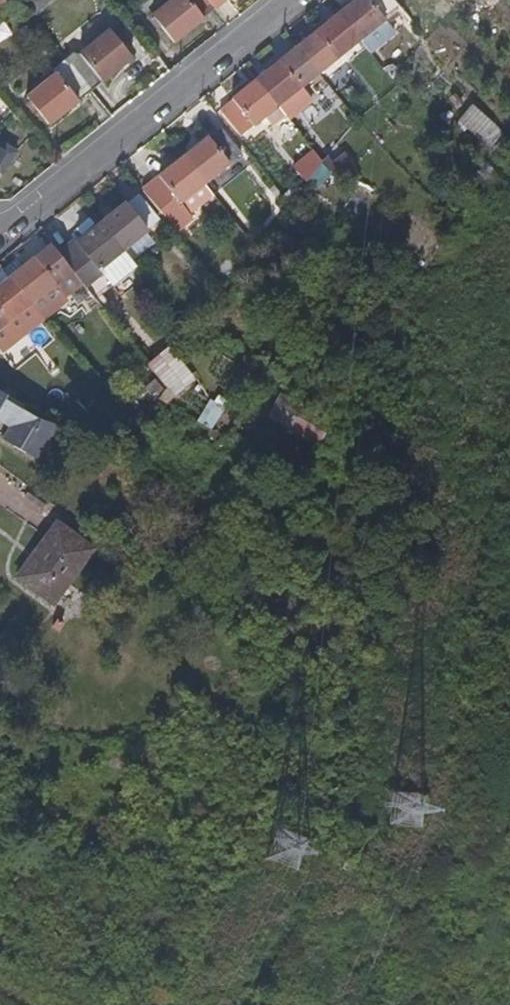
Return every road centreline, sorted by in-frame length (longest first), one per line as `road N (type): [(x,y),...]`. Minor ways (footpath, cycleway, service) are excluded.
road 1 (residential): [(291,0),(0,232)]

